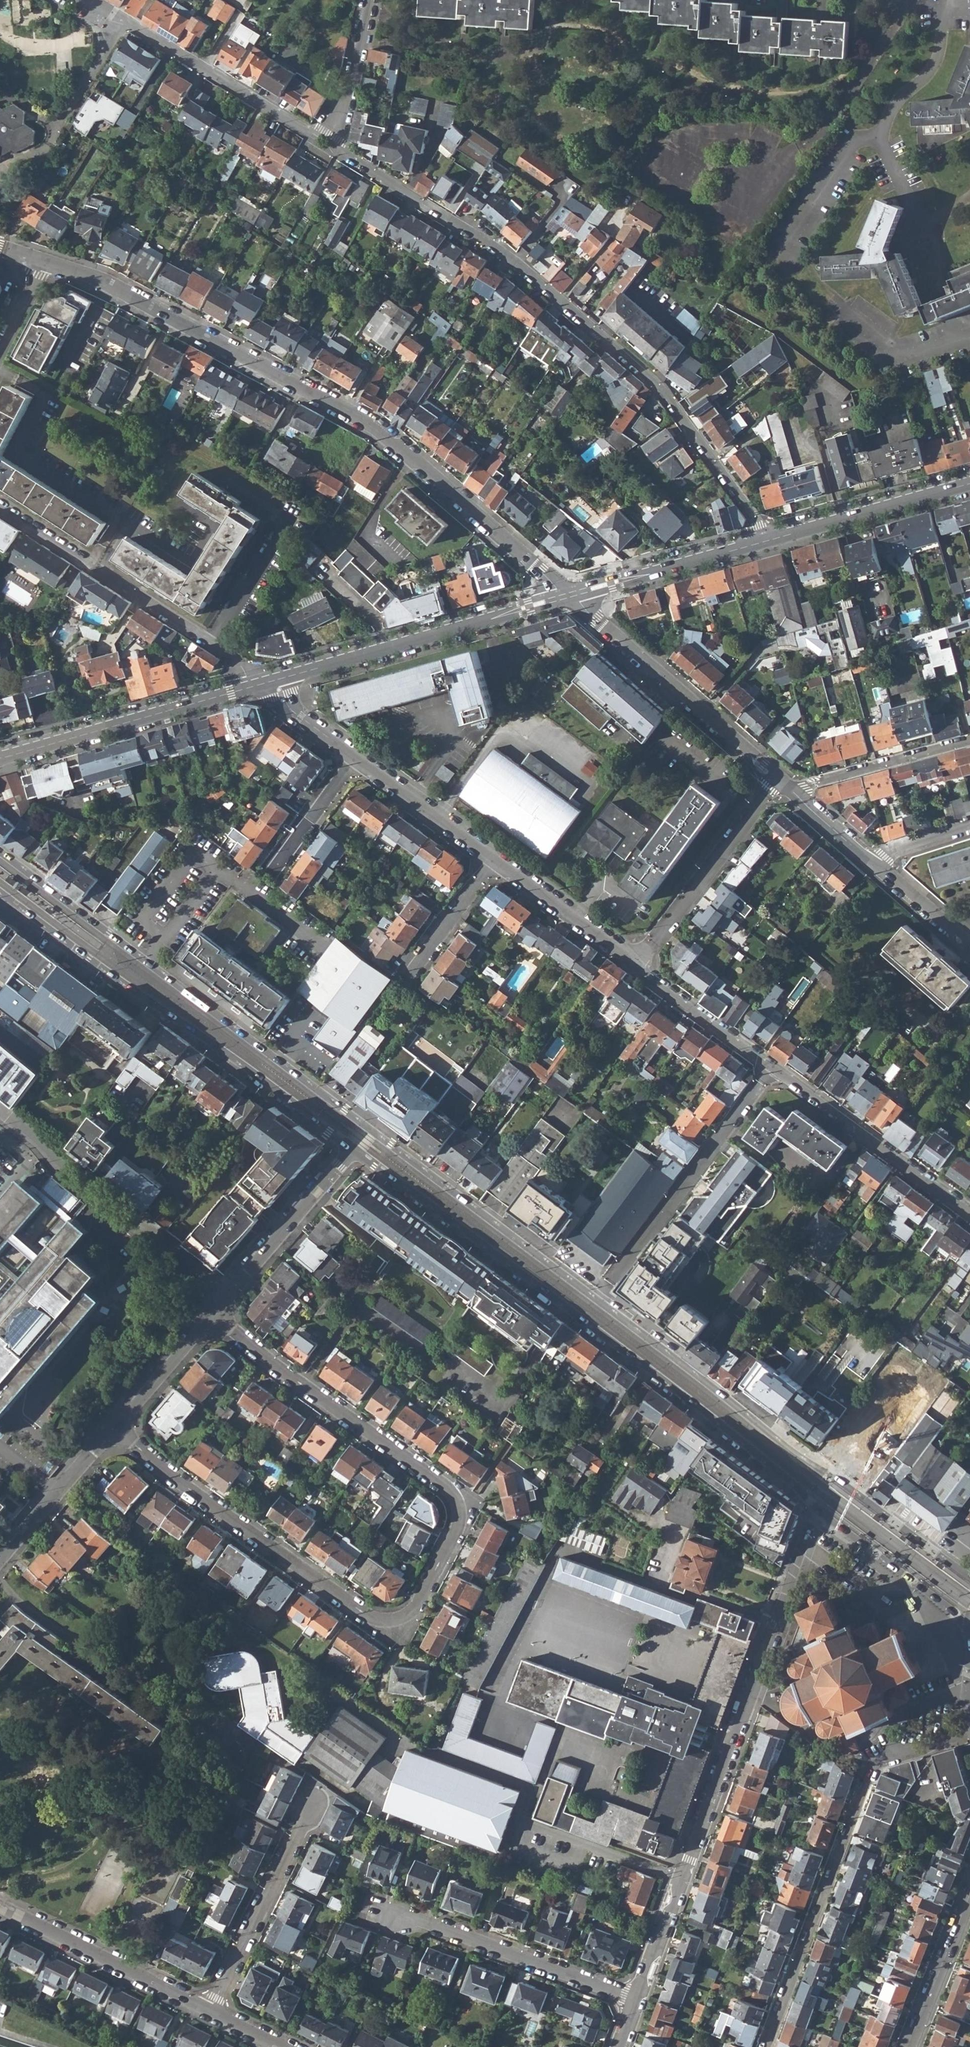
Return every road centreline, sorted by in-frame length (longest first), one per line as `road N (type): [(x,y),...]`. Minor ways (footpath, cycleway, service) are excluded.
road 1 (residential): [(115,1428),(364,1612),(391,1620),(414,1607),(456,1528),(455,1498),(212,1313)]
road 2 (residential): [(44,261),(120,289),(366,422),(568,596)]
road 3 (residential): [(770,541),(660,386),(486,241),(351,157),(330,133)]
road 4 (secondary): [(350,1149),(672,1386),(822,1512)]
road 5 (residential): [(822,1512),(636,2000)]
road 6 (secondary): [(969,1580),(595,1299)]
road 7 (secondary): [(368,1128),(0,850)]
road 8 (secondary): [(0,890),(350,1149)]
road 9 (residential): [(0,506),(232,654),(251,687)]
road 10 (residential): [(568,596),(278,681)]
road 11 (residential): [(595,1299),(773,1066)]
road 12 (residential): [(0,1109),(55,1163),(226,1293)]
road 13 (residential): [(766,2046),(869,1780)]
road 14 (secondary): [(595,1299),(368,1128)]
road 15 (residential): [(776,778),(568,596)]
road 16 (residential): [(94,0),(307,130),(330,133)]
road 17 (residential): [(251,687),(0,758)]
road 18 (residential): [(636,2000),(392,1909)]
road 19 (residential): [(773,1066),(969,1211)]
road 20 (residential): [(0,1906),(211,2011)]
road 21 (residential): [(636,965),(776,778)]
road 22 (residential): [(211,2011),(316,1805)]
road 23 (residential): [(770,541),(568,596)]
road 24 (residential): [(969,485),(770,541)]
road 25 (residential): [(226,1293),(350,1149)]
road 26 (secondary): [(822,1512),(969,1632)]
road 27 (residential): [(787,788),(969,742)]
road 28 (residential): [(495,858),(636,965)]
road 29 (residential): [(0,1559),(115,1428)]
road 30 (residential): [(355,755),(495,858)]
road 31 (residential): [(636,965),(773,1066)]
road 32 (residential): [(883,131),(849,145),(782,254)]
road 33 (residential): [(909,2046),(969,1893)]
road 34 (residential): [(950,0),(940,53),(883,131)]
road 35 (residential): [(115,1428),(212,1313)]
road 36 (residential): [(270,873),(355,755)]
road 37 (residential): [(410,975),(495,858)]
road 38 (residential): [(330,133),(370,0)]
road 39 (residential): [(958,339),(900,355),(841,310)]
road 40 (residential): [(938,219),(958,339)]
road 41 (residential): [(878,868),(787,788)]
road 42 (residential): [(969,947),(878,868)]

